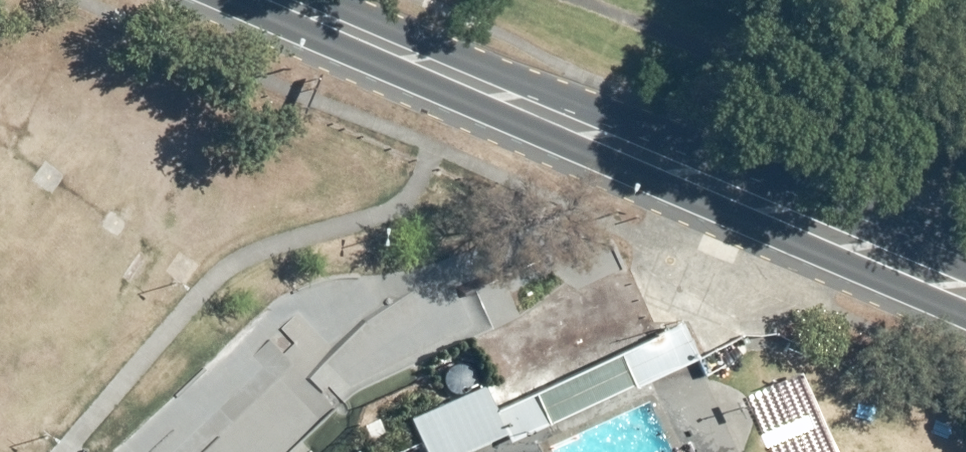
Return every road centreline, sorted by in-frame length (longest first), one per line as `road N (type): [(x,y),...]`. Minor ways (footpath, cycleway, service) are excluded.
road 1 (secondary): [(965,318),(224,0)]
road 2 (secondary): [(340,0),(965,248)]

